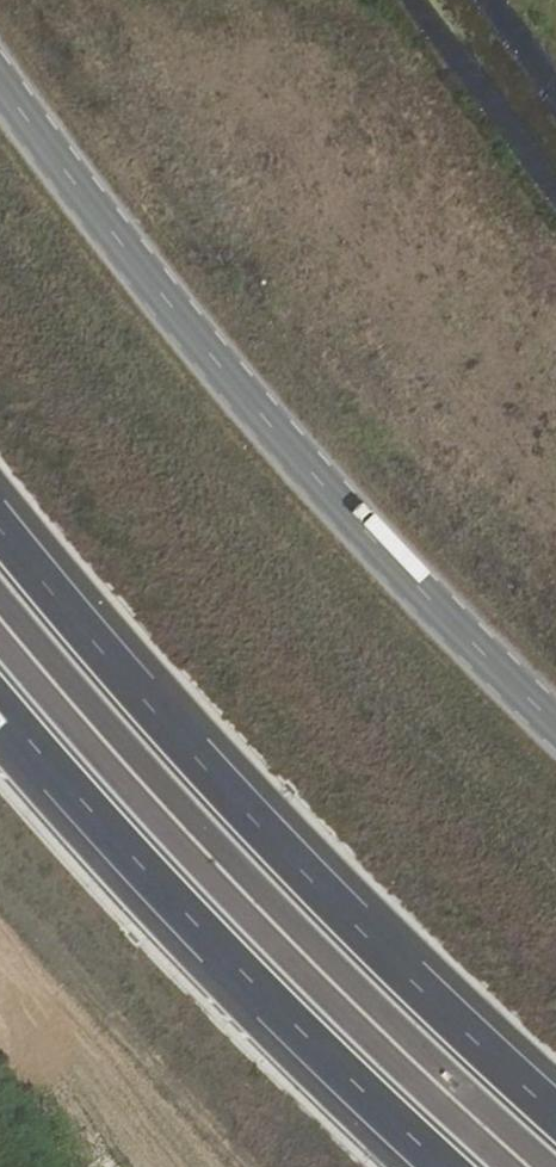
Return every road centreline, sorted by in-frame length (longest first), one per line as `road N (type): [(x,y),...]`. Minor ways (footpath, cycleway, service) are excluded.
road 1 (secondary): [(0,82),(176,308),(507,677),(555,721)]
road 2 (trunk): [(555,1104),(168,700),(0,492)]
road 3 (trunk): [(0,720),(79,821),(429,1166)]

